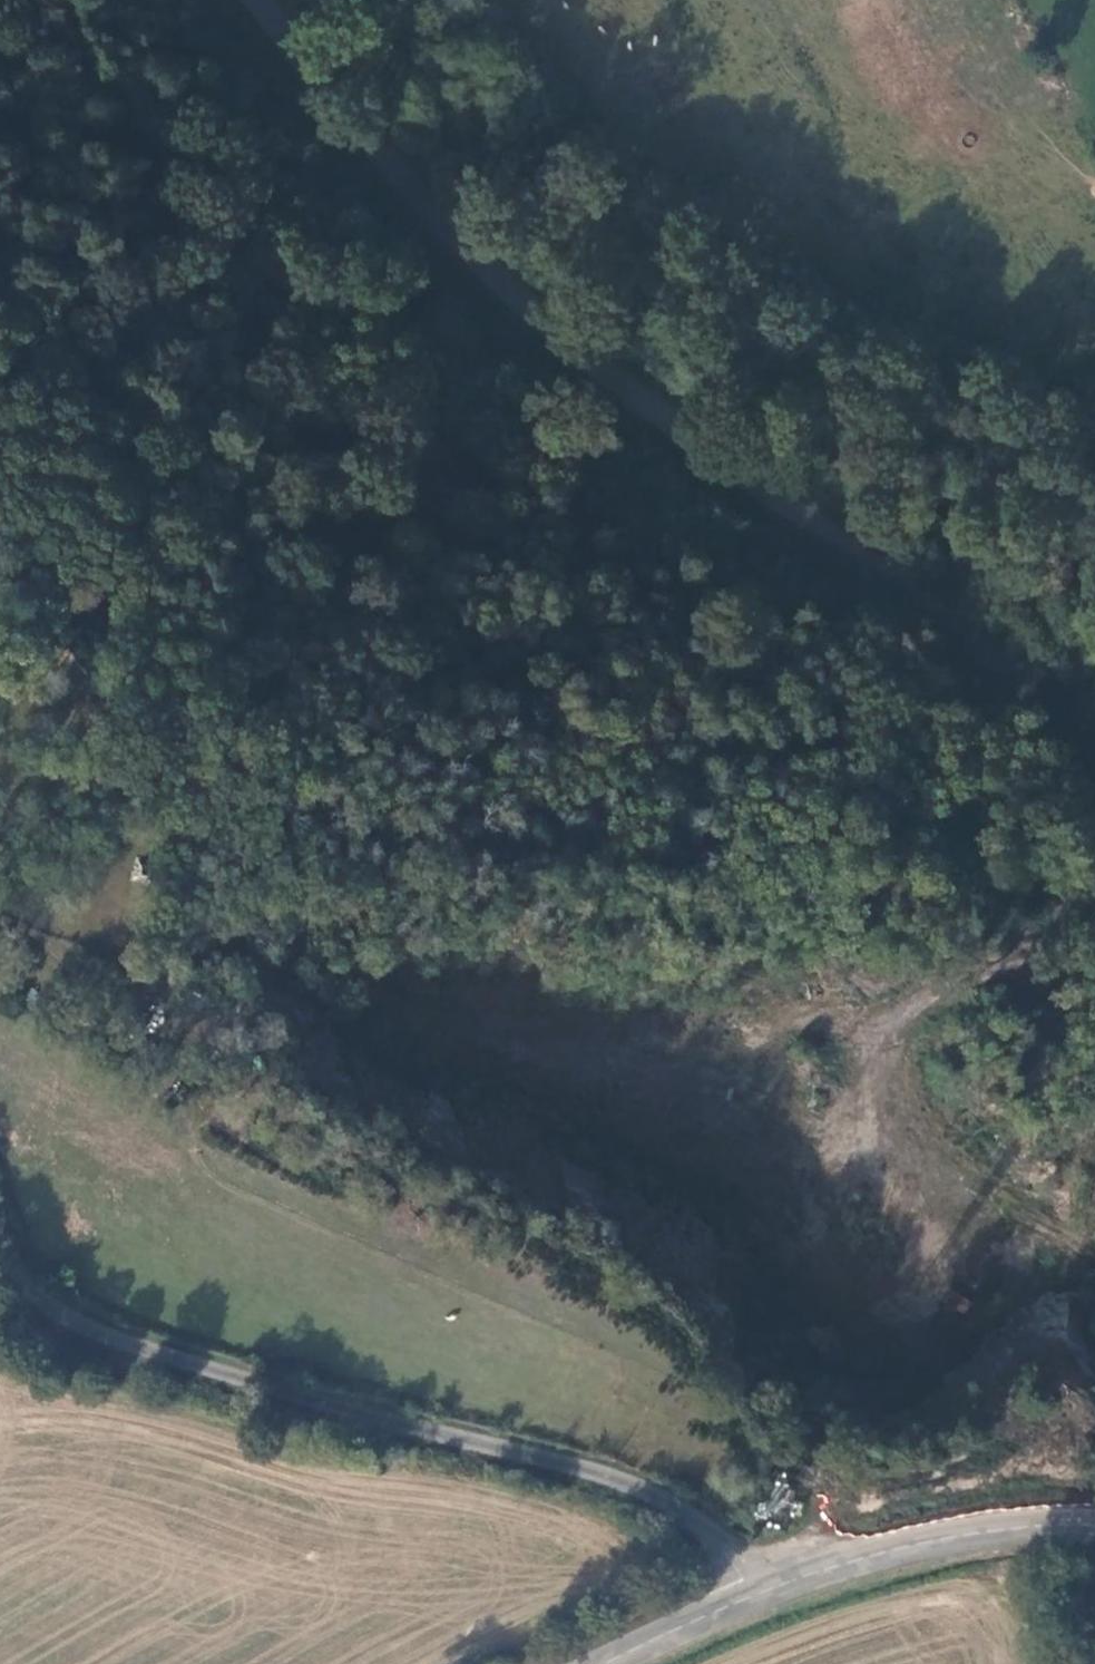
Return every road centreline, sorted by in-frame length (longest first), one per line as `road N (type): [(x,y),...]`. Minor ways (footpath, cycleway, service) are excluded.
road 1 (unclassified): [(246,0),(276,49),(408,201),(621,394),(1011,671),(1094,720)]
road 2 (unclassified): [(0,1243),(34,1295),(84,1326),(212,1371),(592,1471),(662,1500),(710,1534),(751,1596)]
road 3 (secondary): [(1094,1523),(927,1541),(751,1596)]
road 4 (secondary): [(751,1596),(600,1663)]

